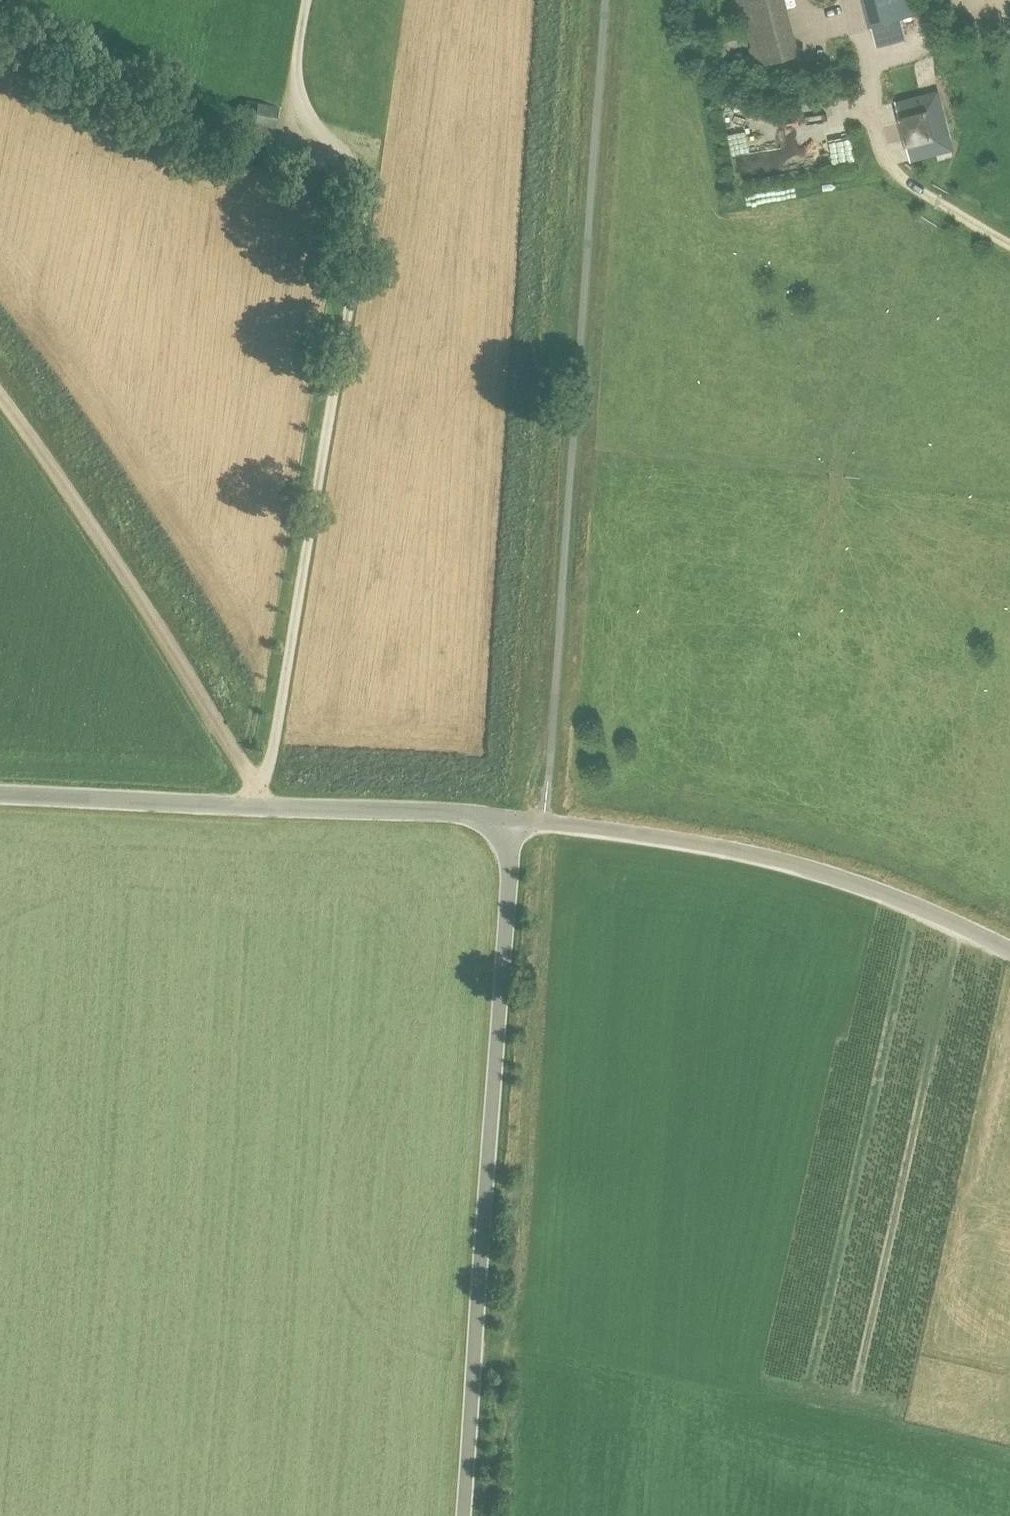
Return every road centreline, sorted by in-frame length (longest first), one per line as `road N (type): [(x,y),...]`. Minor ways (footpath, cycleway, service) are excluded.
road 1 (unclassified): [(307,0),(289,133),(303,150),(350,174),(362,209),(259,789)]
road 2 (unclassified): [(462,1515),(512,818)]
road 3 (tertiary): [(1009,948),(804,865),(543,820)]
road 4 (unclassified): [(259,789),(0,397)]
road 5 (tertiary): [(260,807),(0,795)]
road 6 (tertiary): [(512,818),(260,807)]
road 7 (track): [(1009,248),(893,174),(866,82)]

